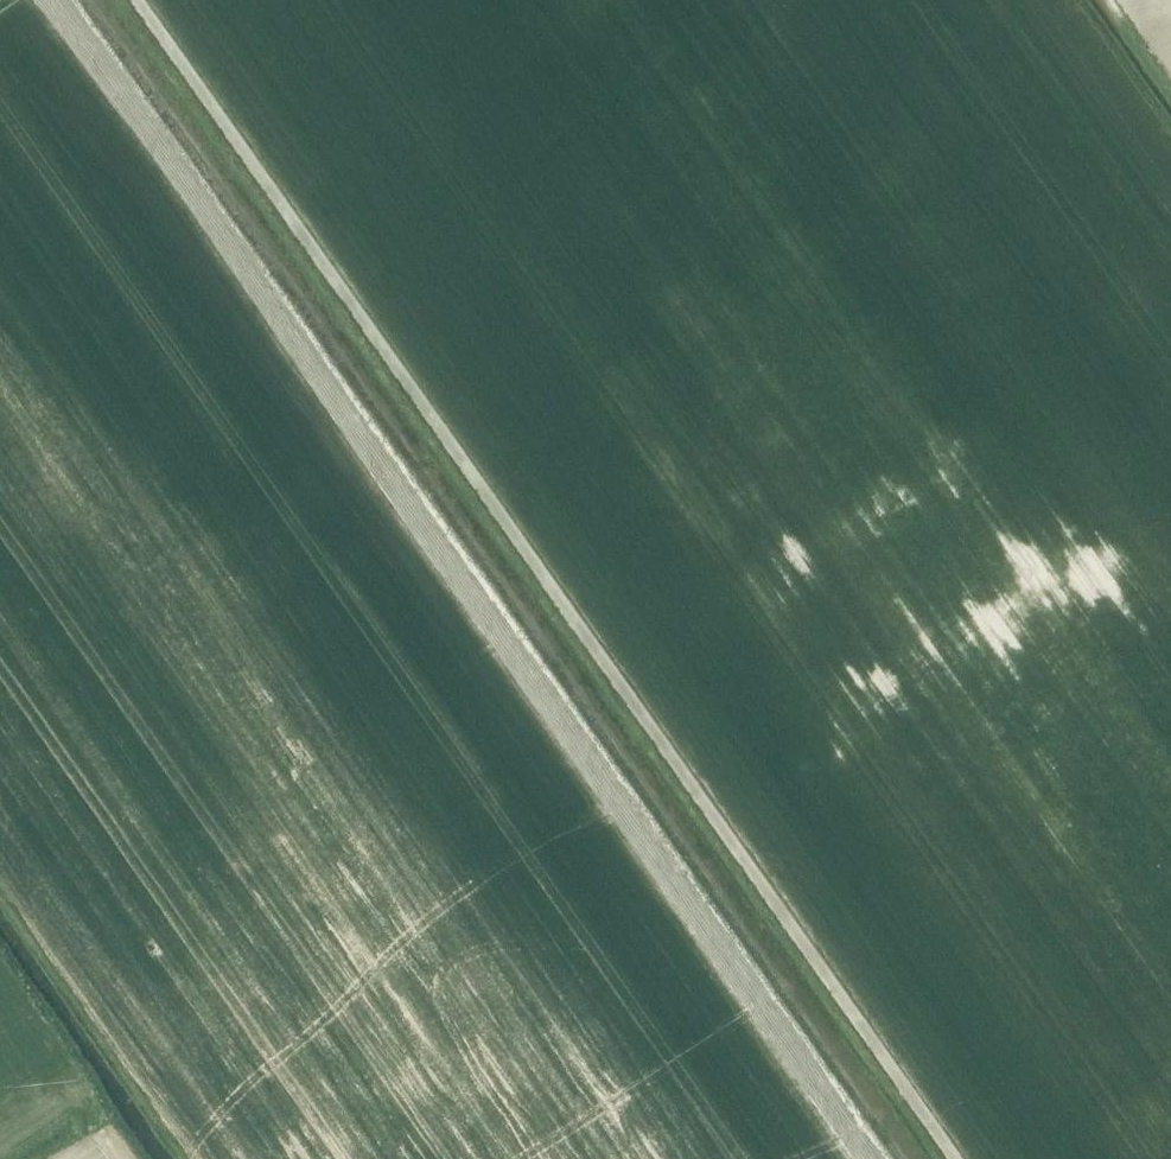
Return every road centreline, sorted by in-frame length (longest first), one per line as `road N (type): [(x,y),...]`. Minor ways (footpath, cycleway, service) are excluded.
road 1 (track): [(137,0),(955,1158)]

